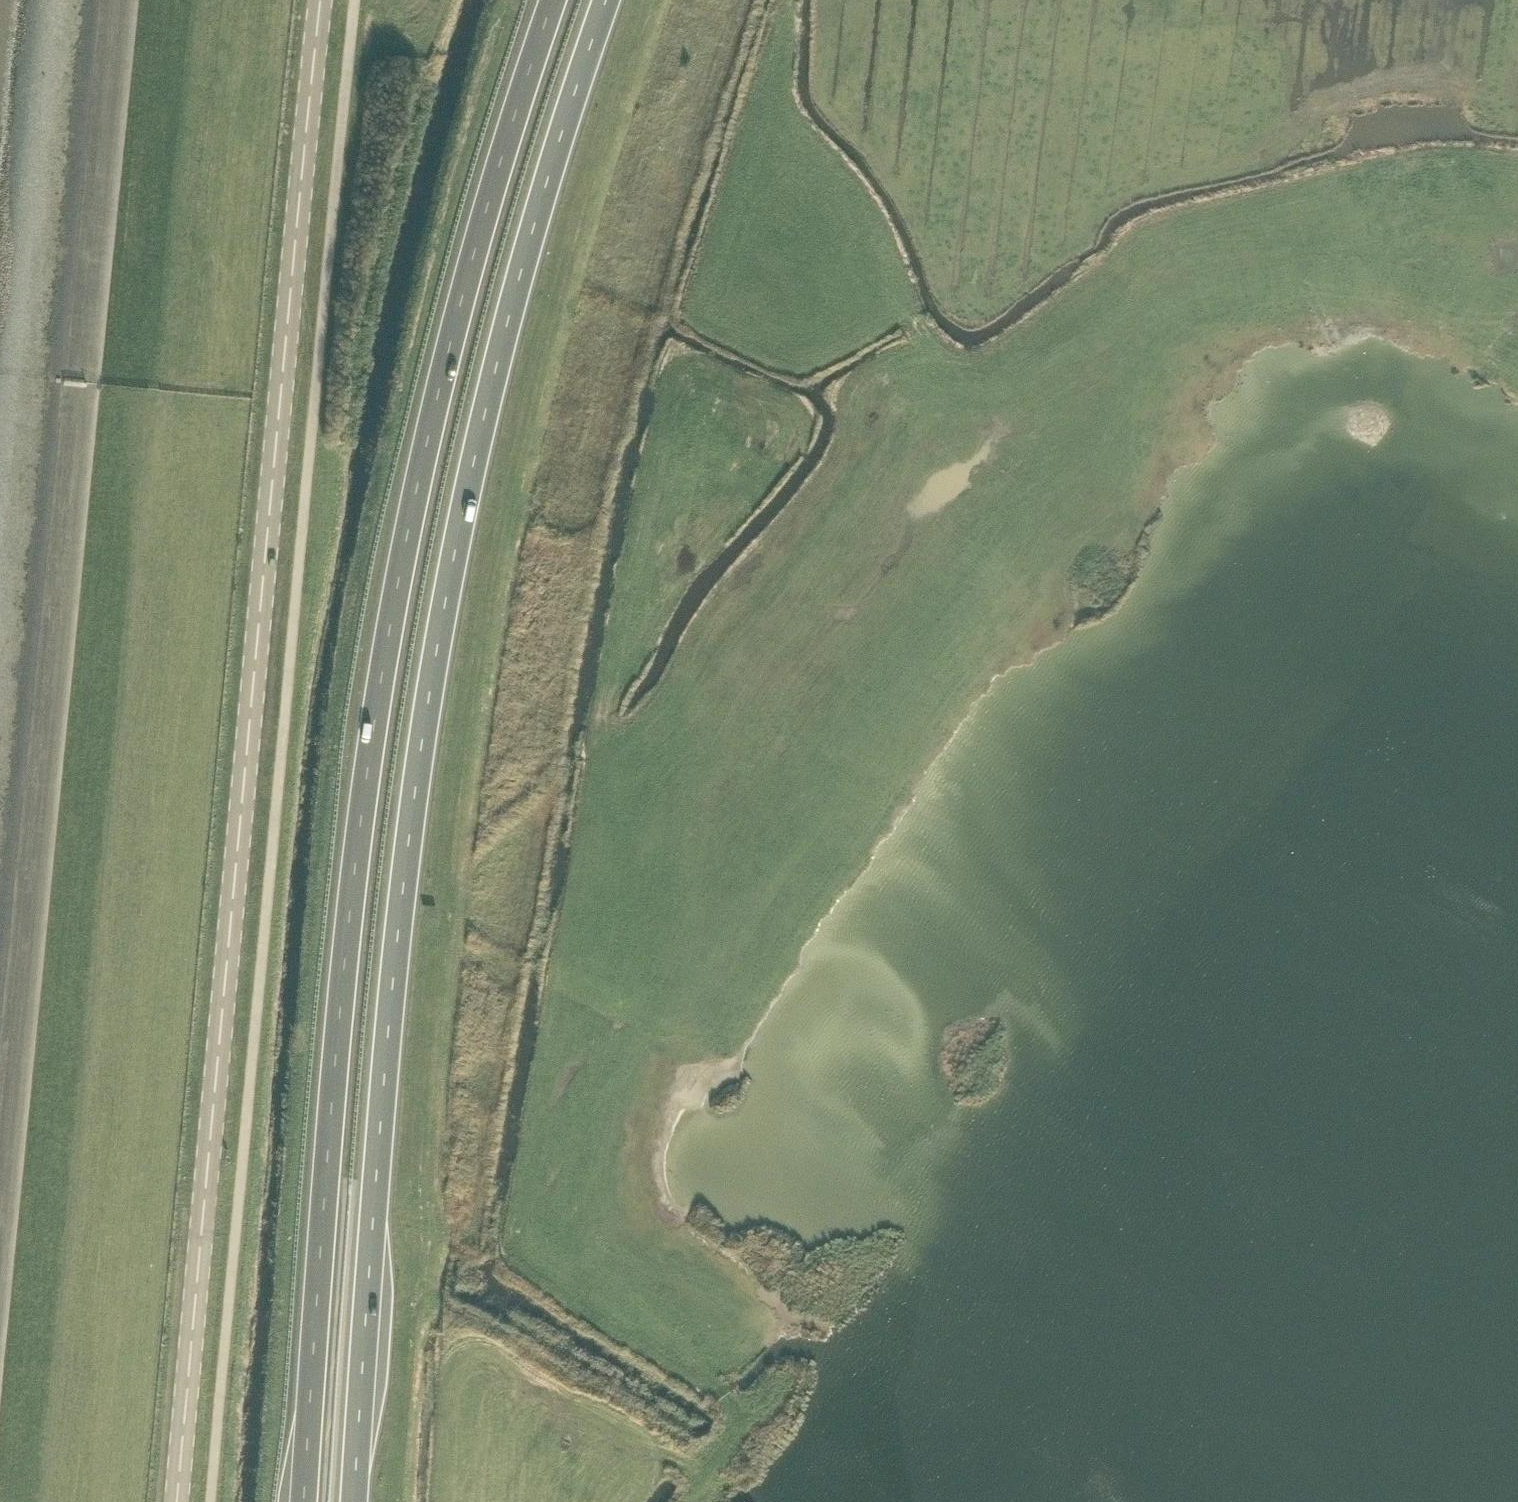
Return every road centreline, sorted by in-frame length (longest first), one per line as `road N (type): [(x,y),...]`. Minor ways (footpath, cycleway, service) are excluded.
road 1 (trunk): [(354,1501),(385,1071),(430,690),(496,371),(605,0)]
road 2 (trunk): [(553,0),(466,284),(382,674),(342,971),(303,1501)]
road 3 (secondary): [(172,1501),(321,0)]

